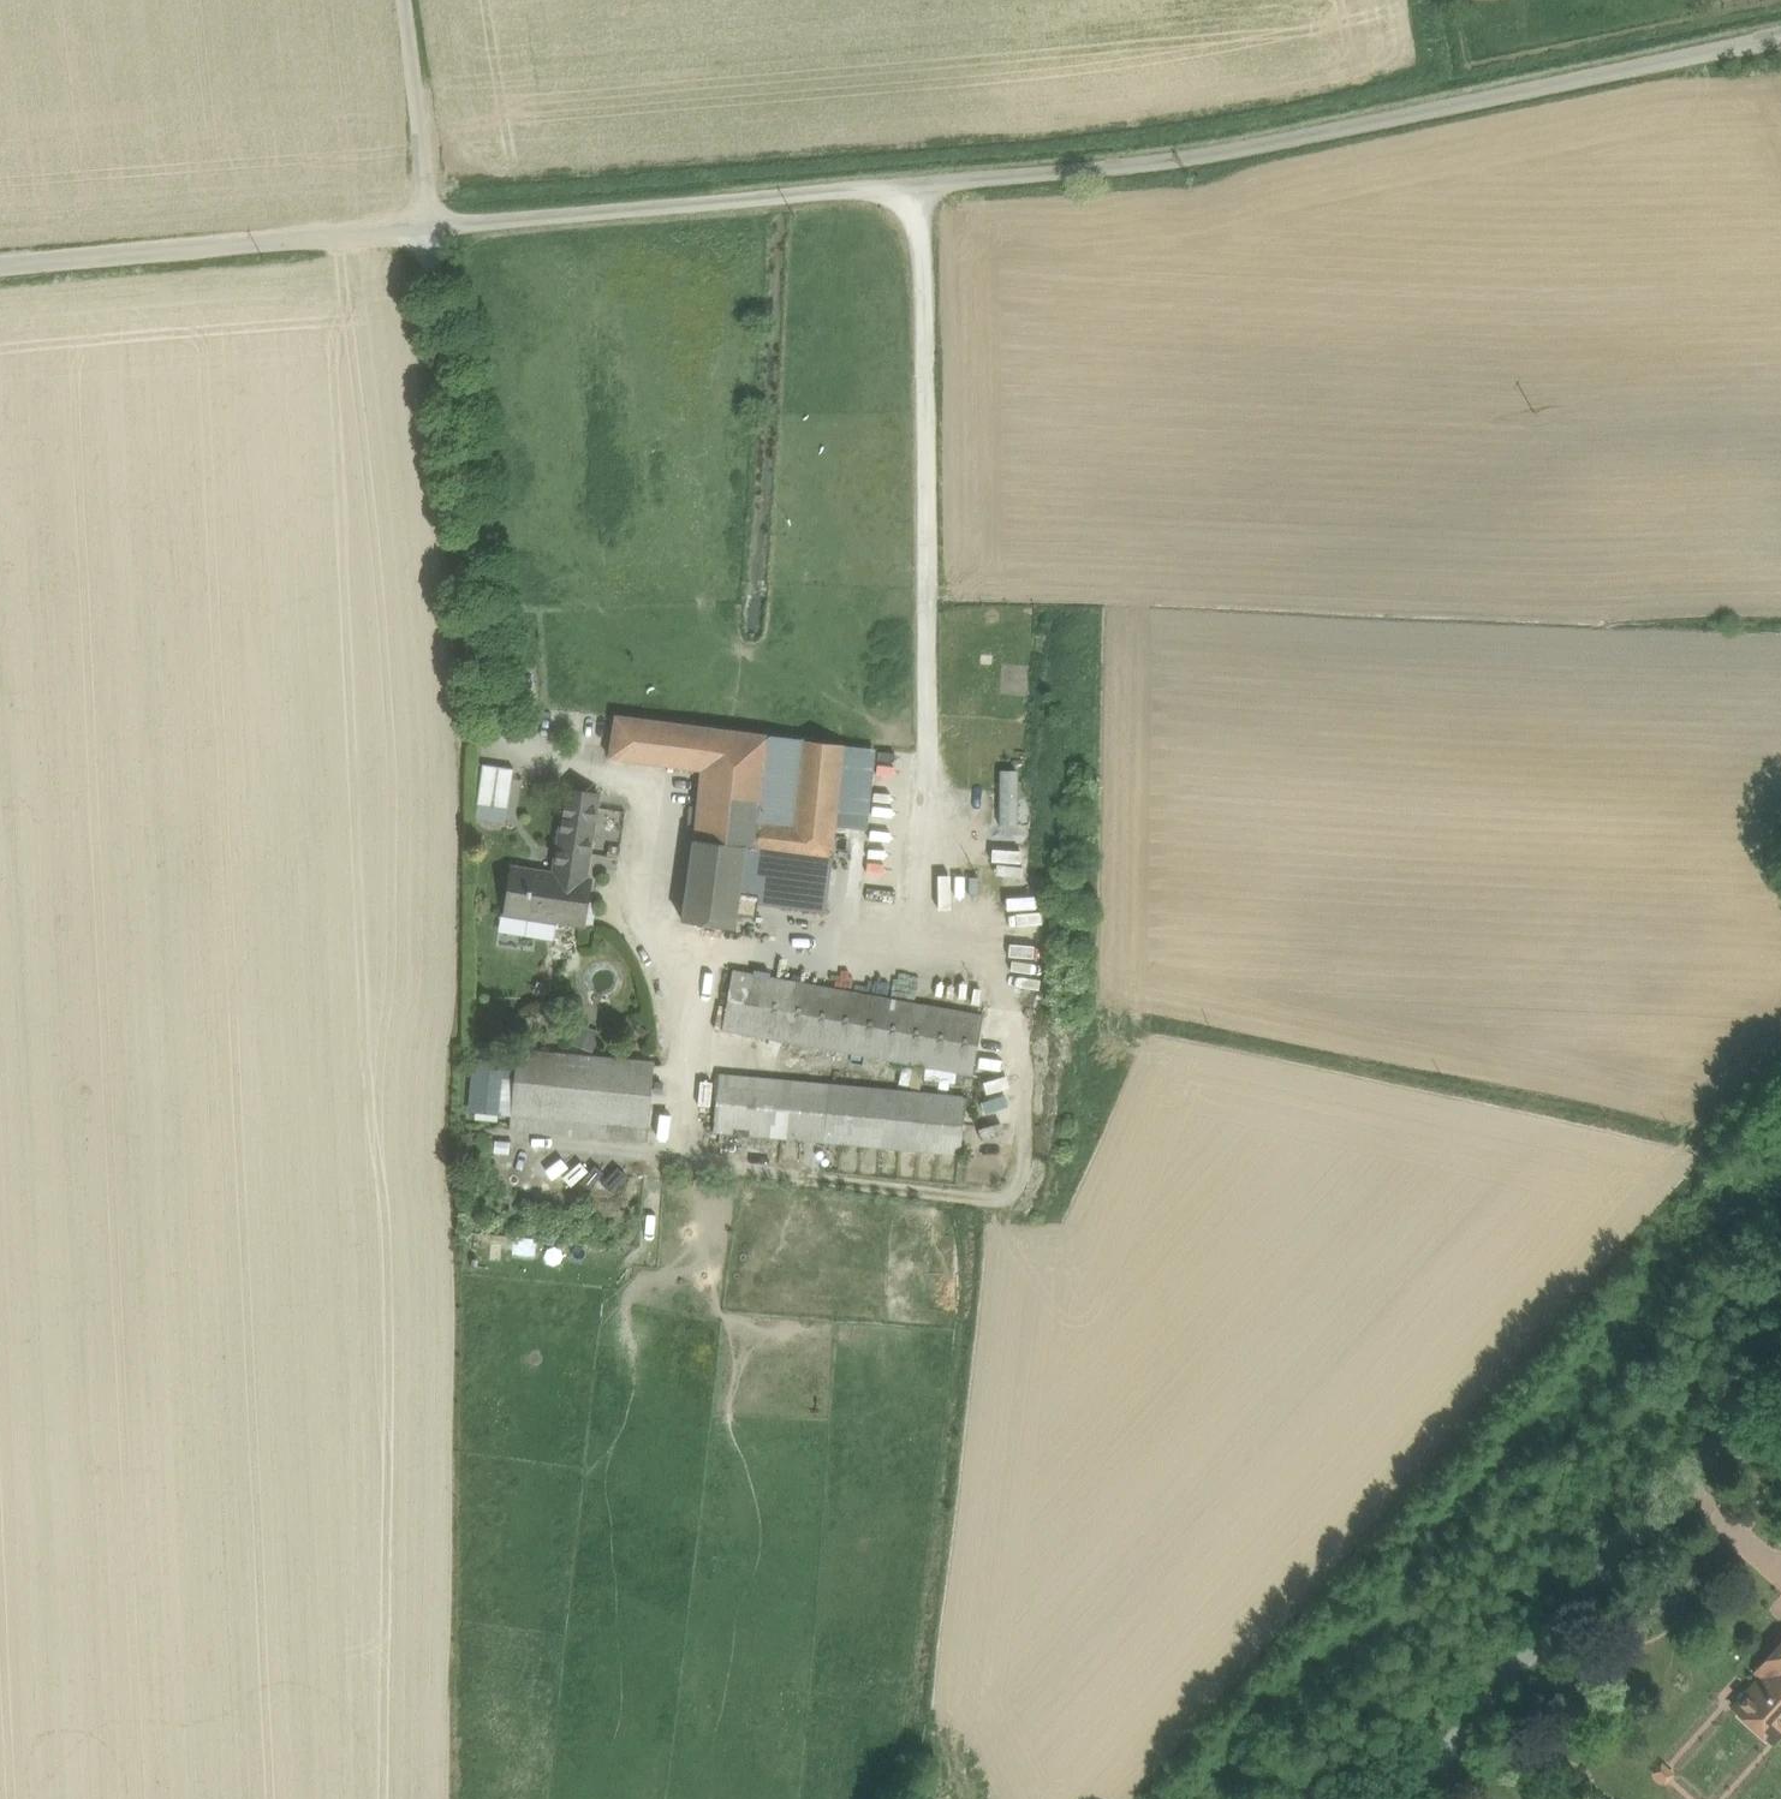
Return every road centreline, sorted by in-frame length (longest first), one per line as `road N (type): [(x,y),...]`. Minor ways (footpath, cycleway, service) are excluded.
road 1 (residential): [(1780,33),(1207,169),(430,229)]
road 2 (track): [(1411,1798),(1780,1377)]
road 3 (unclassified): [(504,725),(430,229)]
road 4 (residential): [(430,229),(0,265)]
road 5 (unclassified): [(430,229),(402,0)]
road 6 (track): [(1683,1491),(1780,1569)]

